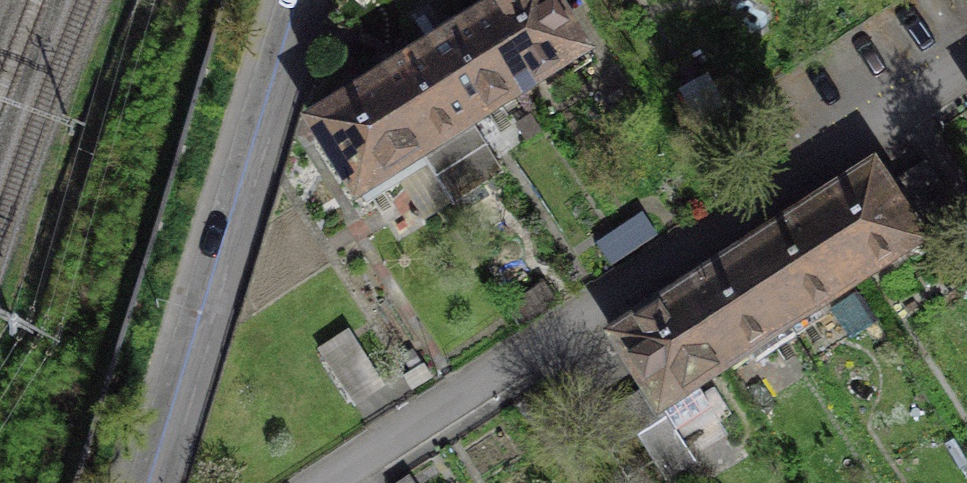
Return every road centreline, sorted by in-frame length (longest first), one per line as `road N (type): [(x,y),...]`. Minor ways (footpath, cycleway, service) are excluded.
road 1 (residential): [(297,482),(966,44)]
road 2 (residential): [(155,482),(305,0)]

